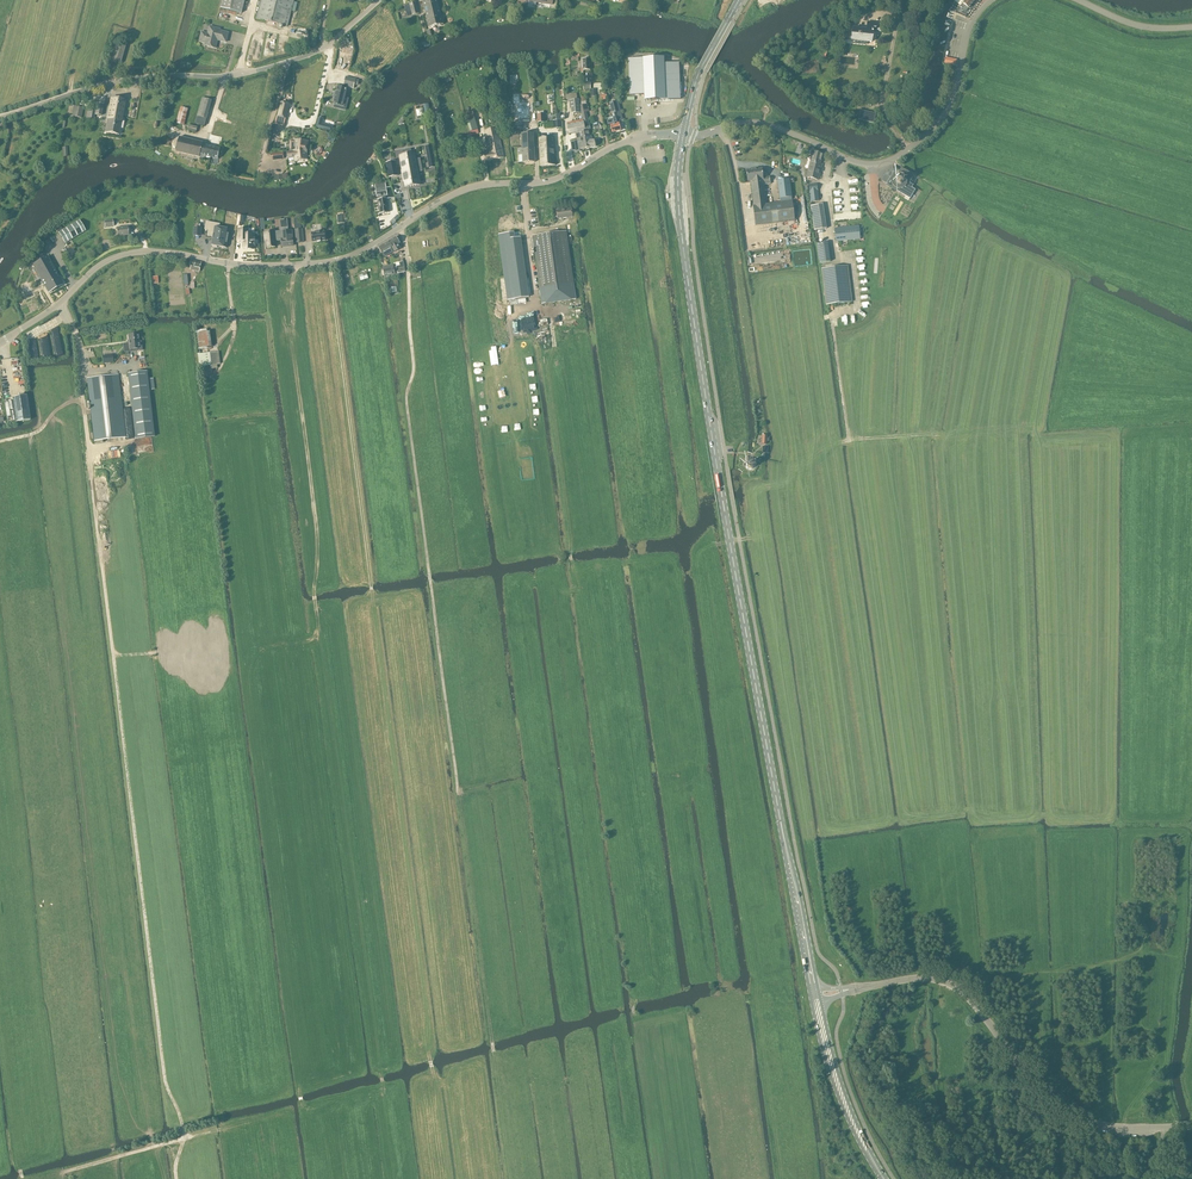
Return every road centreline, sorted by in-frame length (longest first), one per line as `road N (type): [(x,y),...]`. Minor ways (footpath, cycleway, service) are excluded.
road 1 (track): [(512,1178),(404,400),(413,369),(402,225)]
road 2 (secondary): [(814,990),(696,336),(679,203),(684,133)]
road 3 (track): [(433,1068),(329,261)]
road 4 (track): [(82,370),(165,1082),(186,1138)]
road 5 (tertiary): [(0,342),(122,254),(162,251),(249,265),(329,261),(471,187),(547,180),(635,138),(684,133)]
road 6 (track): [(268,862),(207,390),(234,325)]
road 7 (track): [(572,549),(634,1011)]
road 8 (unclassified): [(841,991),(909,979),(948,983),(1058,1106),(1113,1127),(1191,1125)]
road 9 (tertiary): [(684,133),(763,124),(851,160),(889,160),(943,115),(972,22),(990,0)]
road 10 (tertiary): [(0,118),(134,79),(258,72),(325,48),(379,0)]
road 11 (track): [(1031,426),(849,441),(831,310)]
road 12 (track): [(572,549),(549,309)]
road 13 (secondary): [(881,1178),(831,1071),(816,1000)]
road 14 (track): [(210,1131),(64,1172)]
road 15 (secondary): [(684,133),(698,74),(739,0)]

